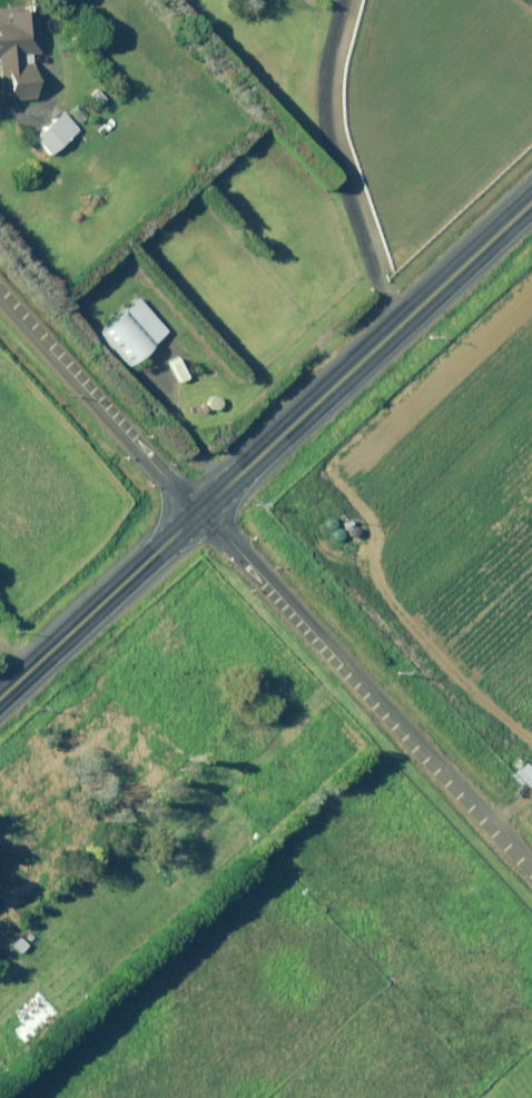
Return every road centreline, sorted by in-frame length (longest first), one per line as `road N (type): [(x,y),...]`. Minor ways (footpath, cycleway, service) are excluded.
road 1 (unclassified): [(201,511),(531,861)]
road 2 (secondary): [(531,204),(201,511)]
road 3 (unclassified): [(0,287),(201,511)]
road 4 (secondary): [(201,511),(0,699)]

